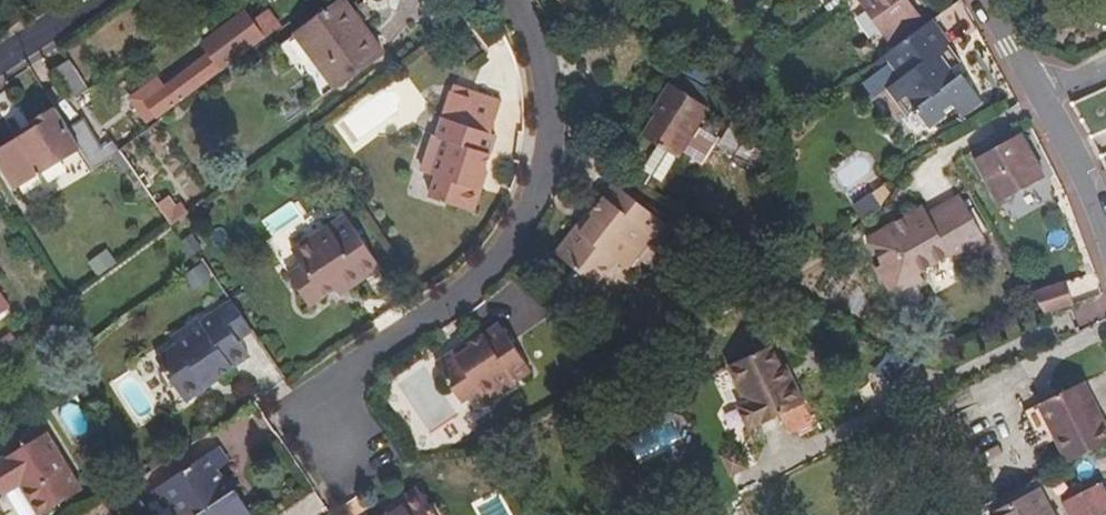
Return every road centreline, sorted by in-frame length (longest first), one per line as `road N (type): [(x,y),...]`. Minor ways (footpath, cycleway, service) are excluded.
road 1 (residential): [(506,0),(546,85),(543,181),(499,251),(422,318),(331,375),(326,409)]
road 2 (residential): [(1105,224),(1047,98)]

